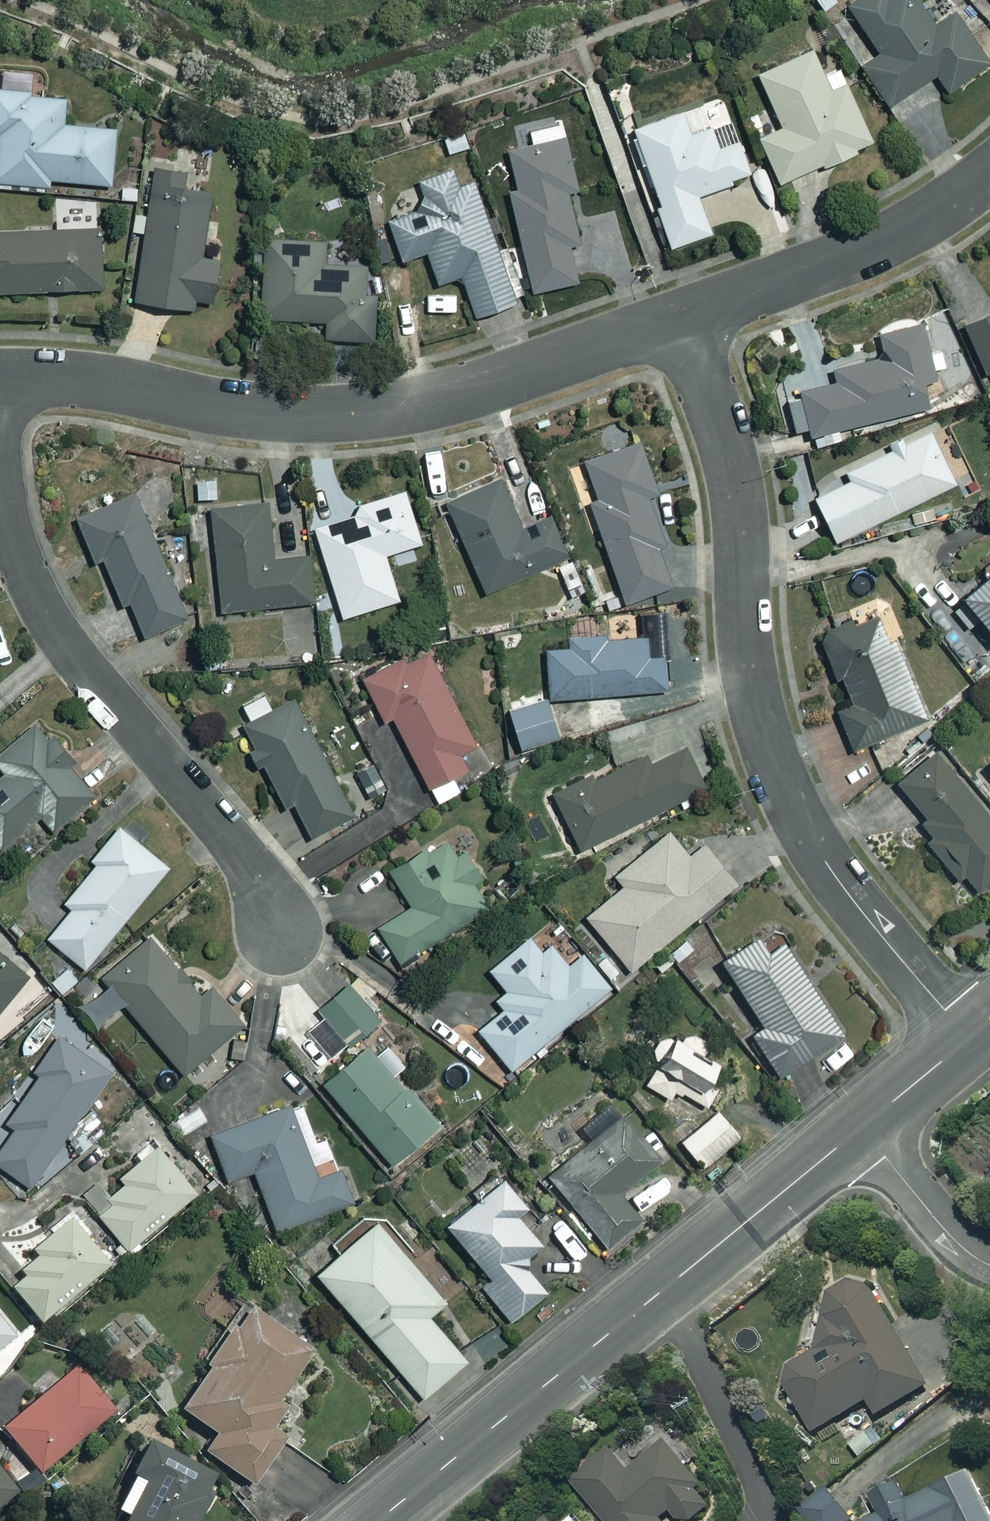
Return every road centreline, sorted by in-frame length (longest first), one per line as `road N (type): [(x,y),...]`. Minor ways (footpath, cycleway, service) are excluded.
road 1 (residential): [(679,319),(735,473),(745,649),(768,751),(826,862),(969,1040)]
road 2 (residential): [(0,376),(66,377),(299,417),(440,398),(679,319)]
road 3 (tertiary): [(862,1127),(377,1520)]
road 4 (residential): [(0,493),(8,535),(57,632),(258,881),(278,929)]
road 5 (residential): [(679,319),(908,231),(989,171)]
road 6 (residential): [(862,1127),(953,1240),(989,1264)]
road 7 (tertiary): [(969,1040),(862,1127)]

